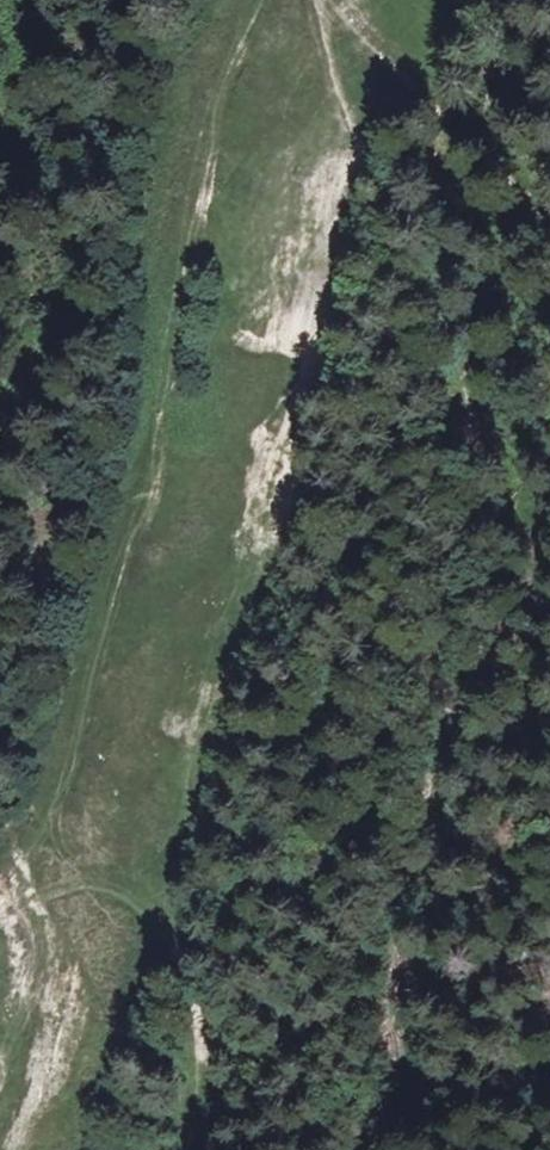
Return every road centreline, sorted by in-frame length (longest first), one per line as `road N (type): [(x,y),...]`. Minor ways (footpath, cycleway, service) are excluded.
road 1 (track): [(181,1149),(198,1091),(196,1022),(158,932),(49,866),(149,456),(212,106),(259,0)]
road 2 (track): [(310,17),(332,99),(448,271),(473,504),(383,1107),(364,1149)]
road 3 (track): [(0,1077),(39,947),(49,866)]

